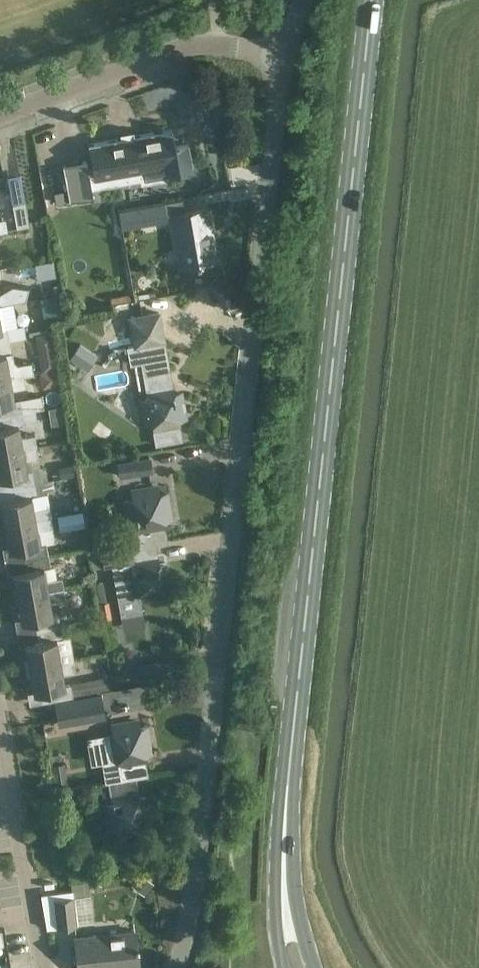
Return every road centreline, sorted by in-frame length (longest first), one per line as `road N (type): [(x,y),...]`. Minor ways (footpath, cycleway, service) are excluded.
road 1 (unclassified): [(175,967),(206,811),(291,55)]
road 2 (secondary): [(285,904),(292,746),(371,0)]
road 3 (residential): [(0,120),(191,49),(291,55)]
road 4 (residential): [(34,967),(0,769)]

